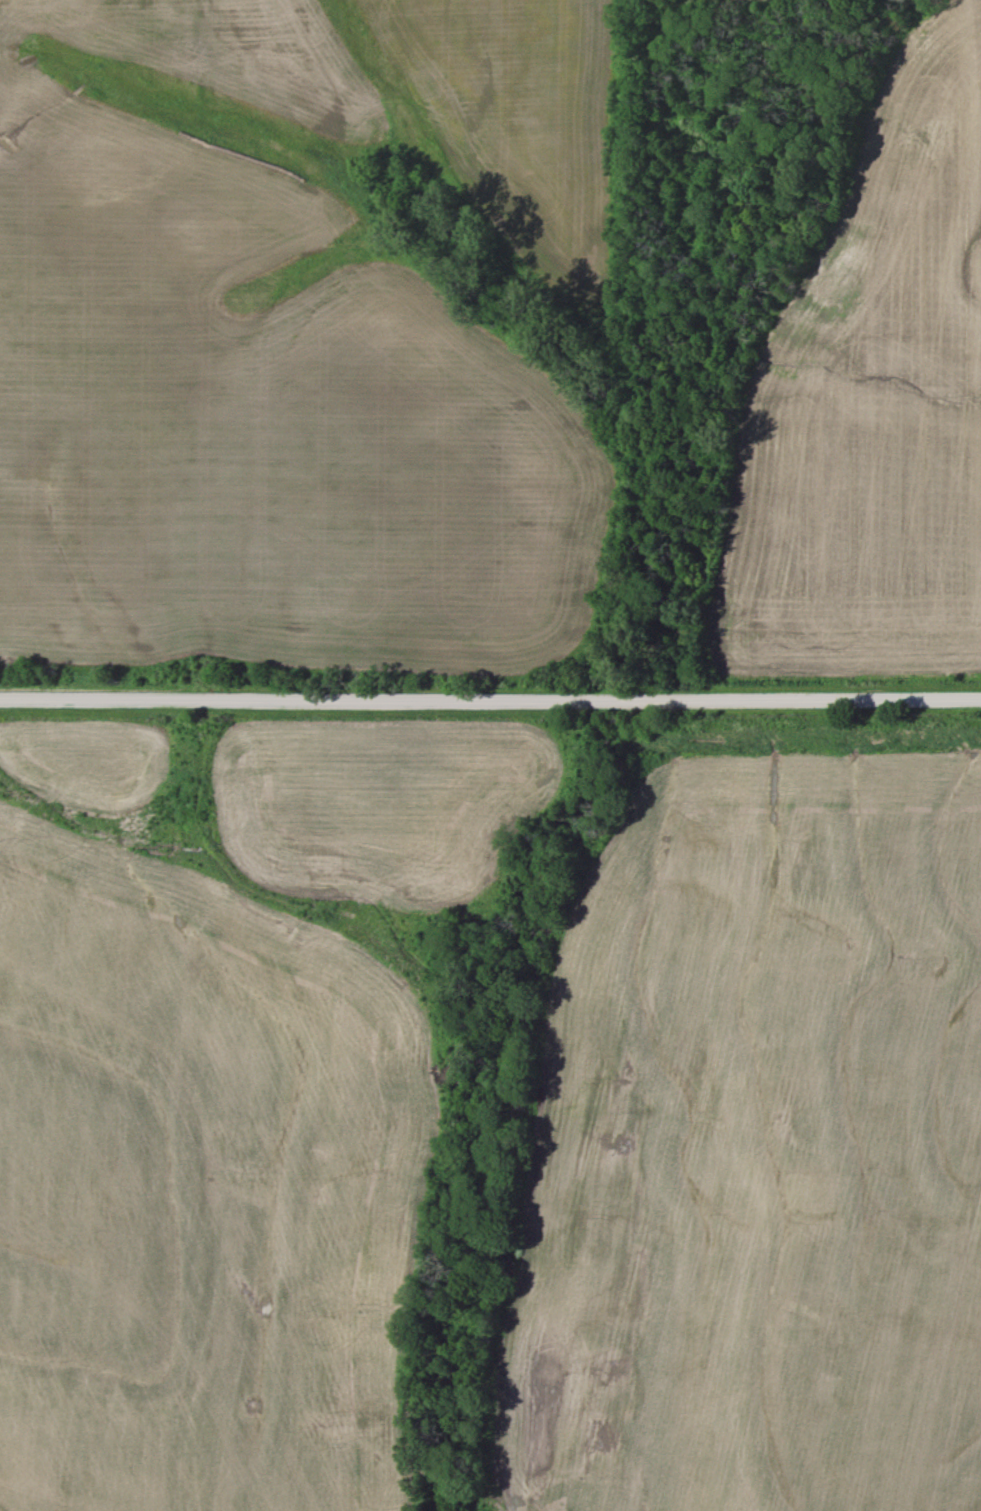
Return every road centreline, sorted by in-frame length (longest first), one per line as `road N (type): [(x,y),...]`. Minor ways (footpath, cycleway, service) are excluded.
road 1 (residential): [(0,707),(980,691)]

